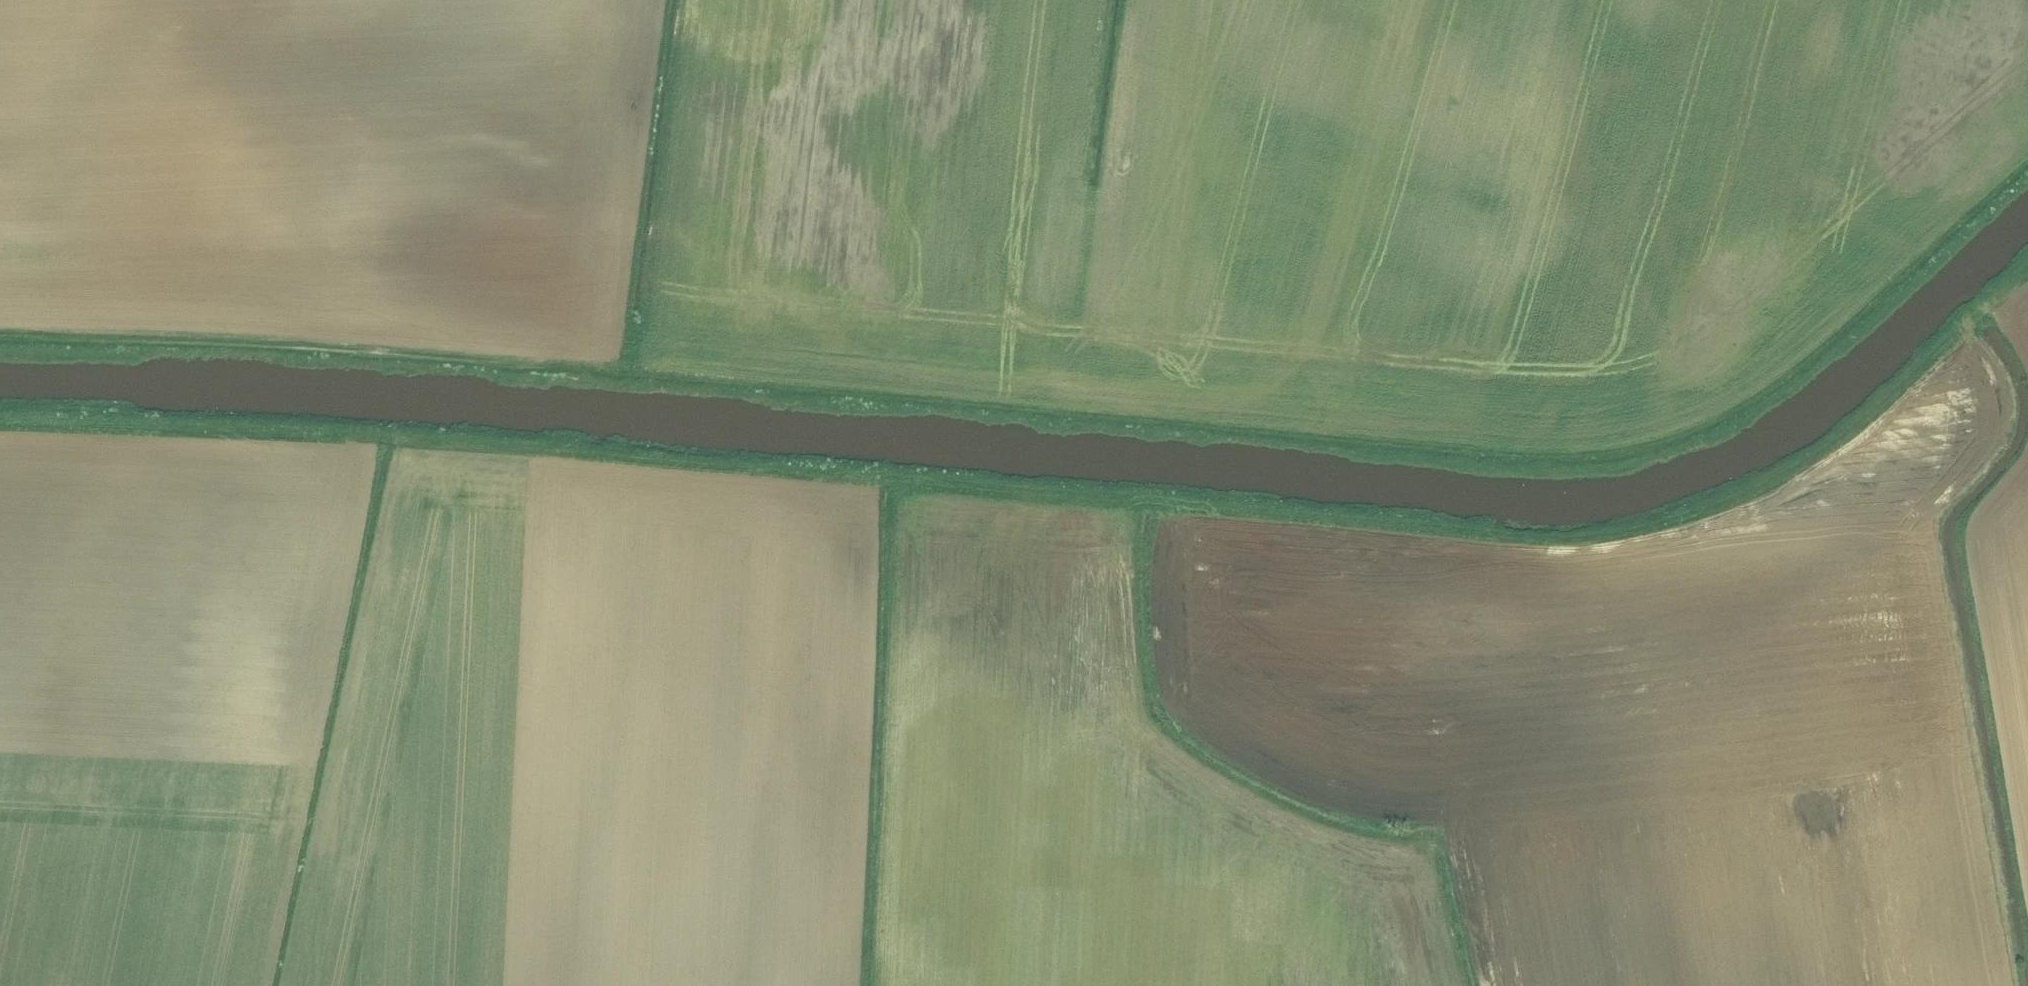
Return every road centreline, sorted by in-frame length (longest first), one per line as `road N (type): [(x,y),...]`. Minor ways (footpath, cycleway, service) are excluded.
road 1 (track): [(2027,184),(1838,352),(1758,404),(1693,405),(1648,424),(1379,424),(1113,404),(565,343),(425,362),(357,332),(0,335)]

